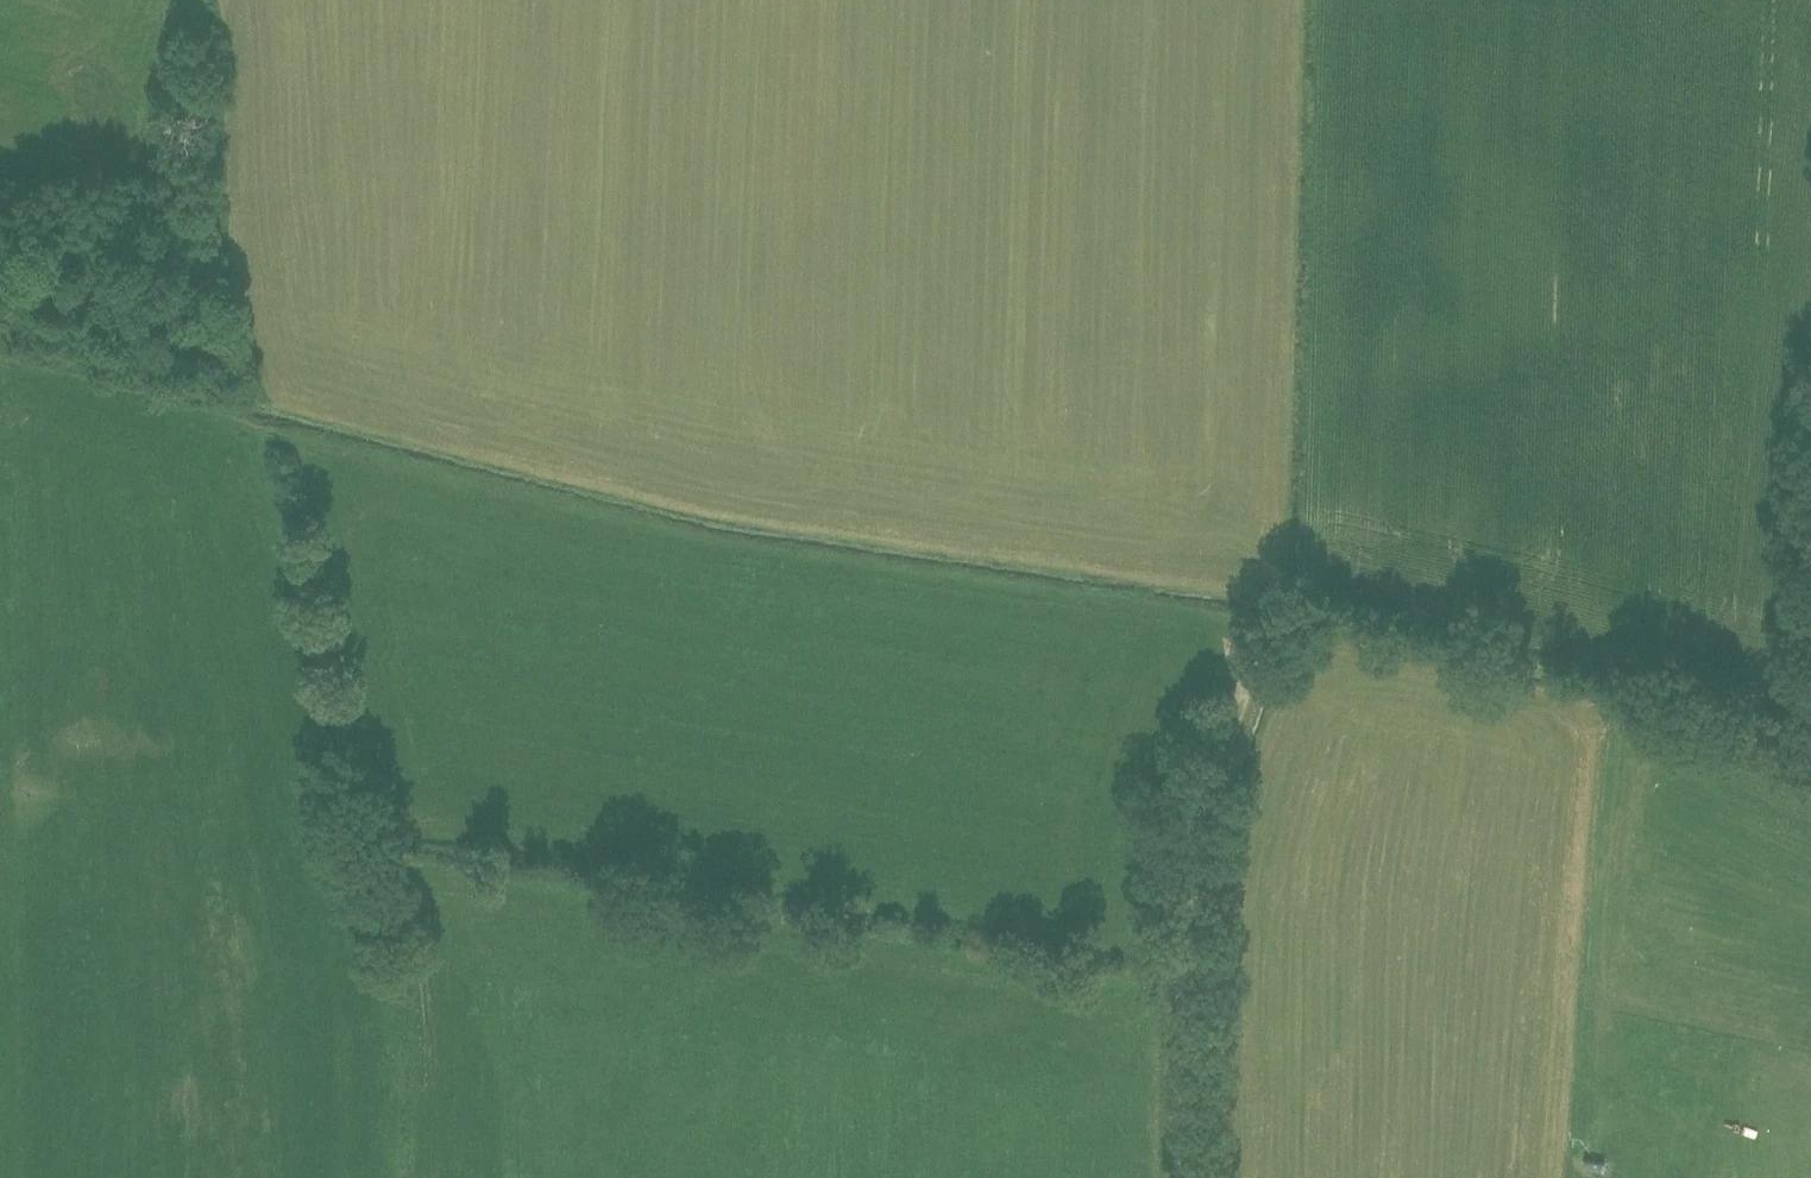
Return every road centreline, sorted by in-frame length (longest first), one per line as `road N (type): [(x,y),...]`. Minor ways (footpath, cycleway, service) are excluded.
road 1 (track): [(1193,1177),(1213,810),(1266,620)]

